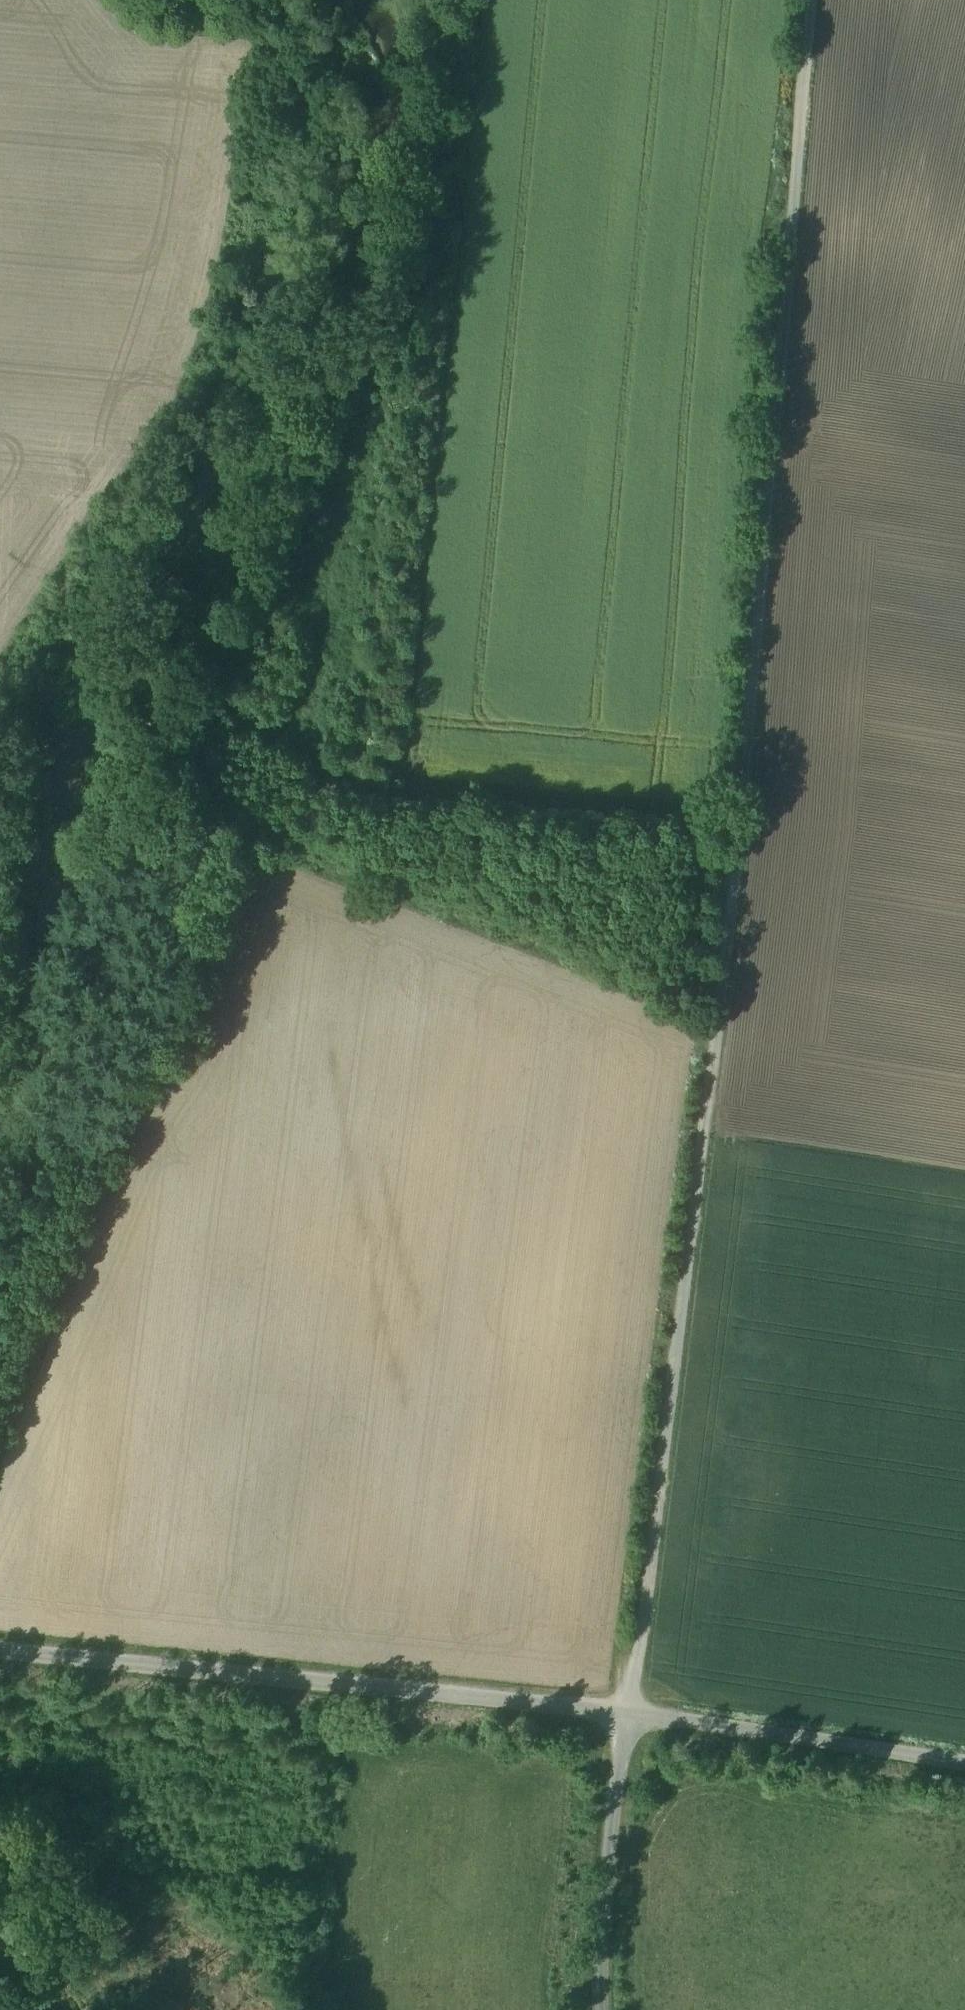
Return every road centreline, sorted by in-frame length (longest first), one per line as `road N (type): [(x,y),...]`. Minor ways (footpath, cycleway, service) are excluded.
road 1 (track): [(627,1710),(684,1260),(814,0)]
road 2 (unclassified): [(627,1710),(0,1647)]
road 3 (unclassified): [(964,1761),(627,1710)]
road 4 (unclassified): [(627,1710),(605,1887),(604,2009)]

